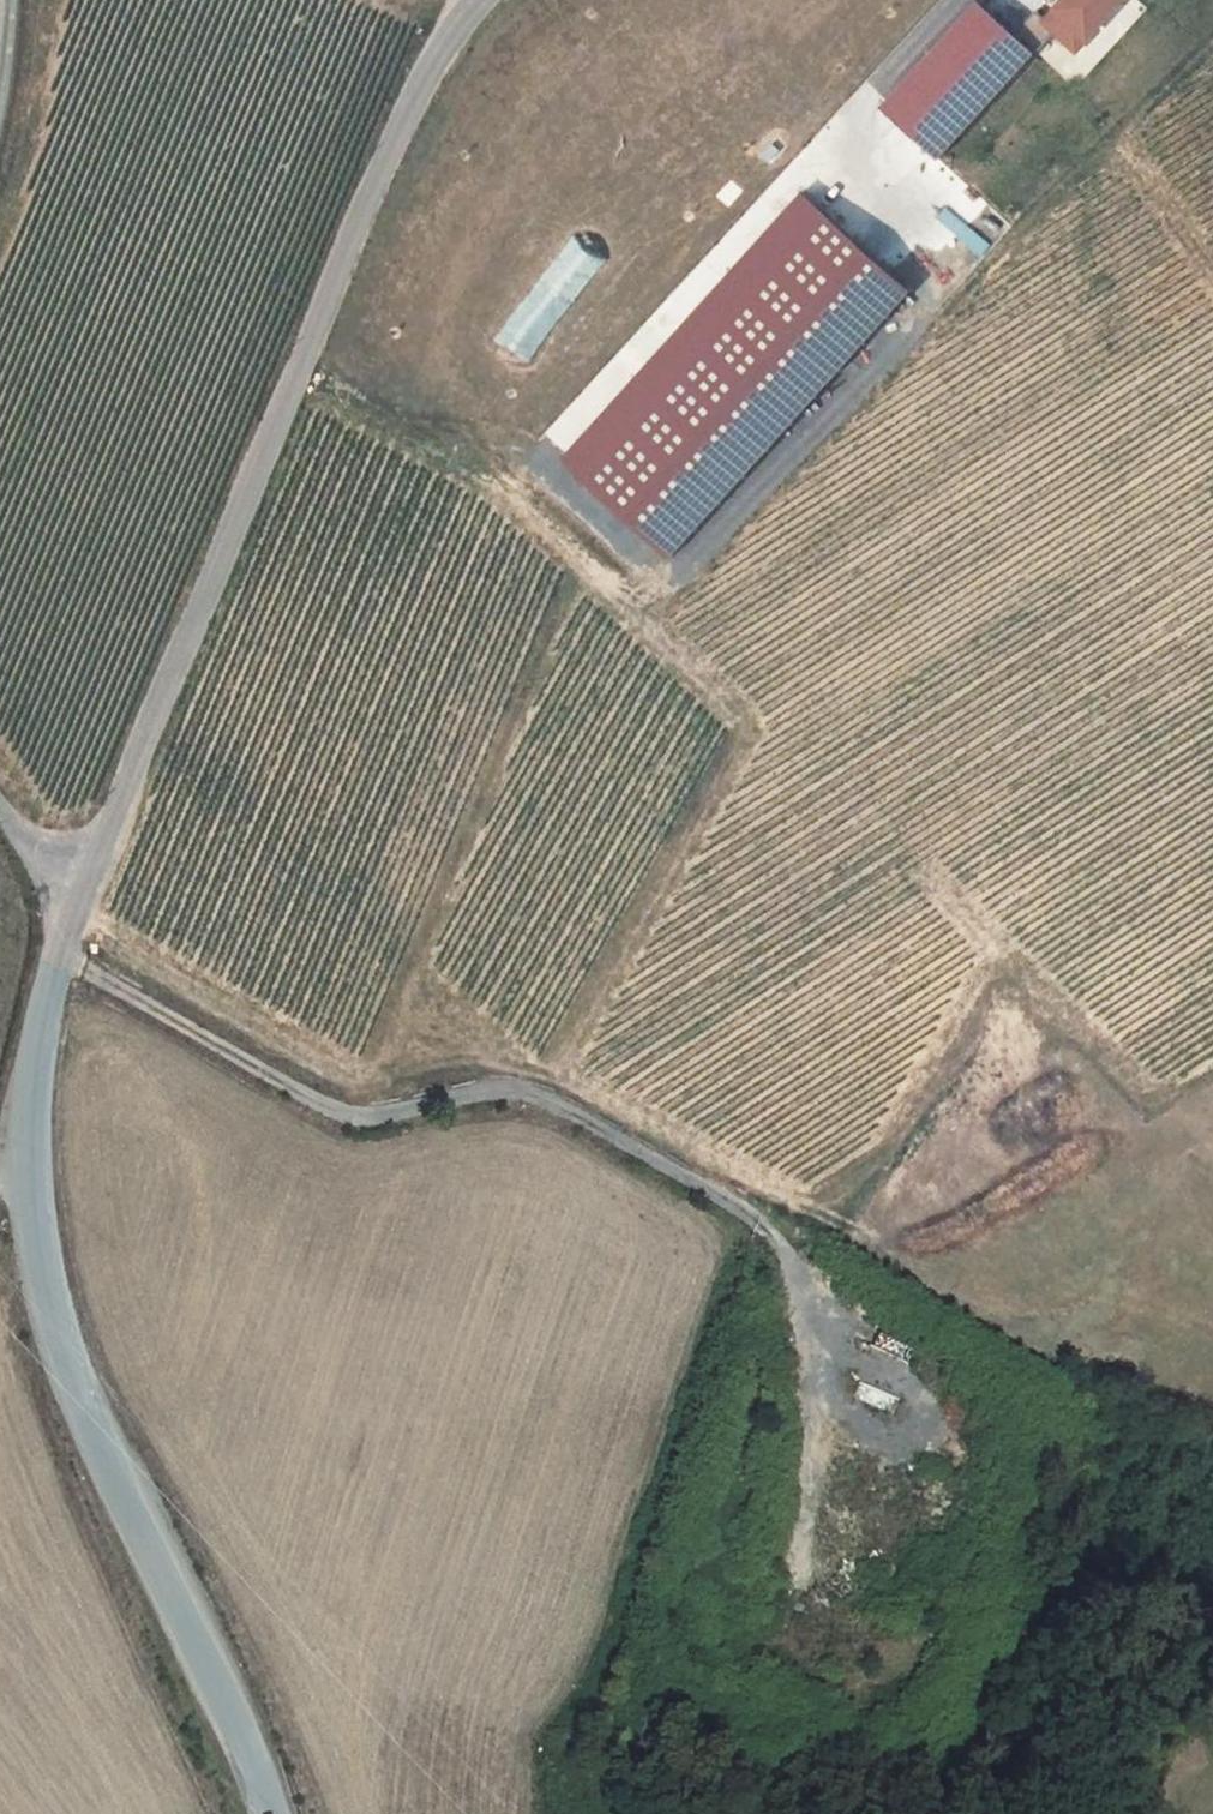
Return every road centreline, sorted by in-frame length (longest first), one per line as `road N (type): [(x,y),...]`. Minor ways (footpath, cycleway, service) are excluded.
road 1 (unclassified): [(83,887),(31,1085),(37,1240),(72,1396),(222,1684),(269,1813)]
road 2 (unclassified): [(473,0),(411,94),(83,887)]
road 3 (residential): [(83,887),(0,777)]

